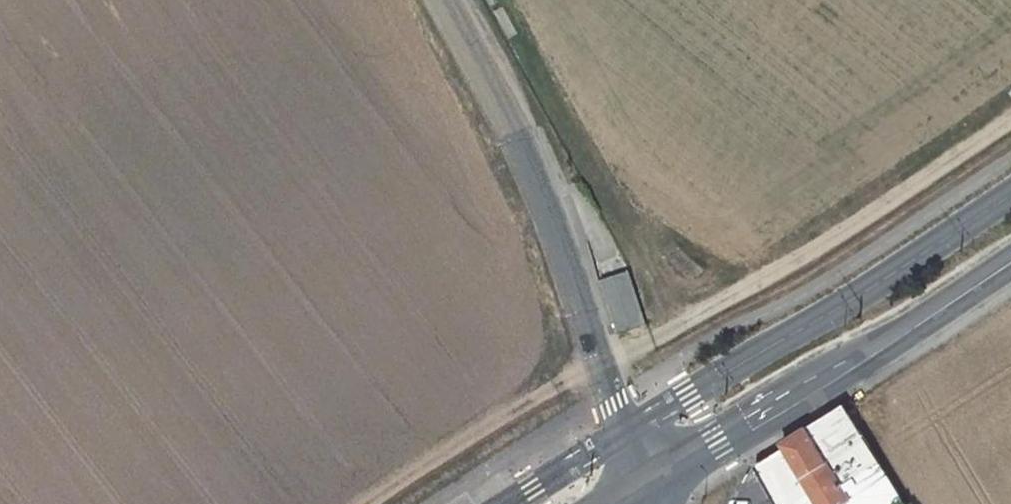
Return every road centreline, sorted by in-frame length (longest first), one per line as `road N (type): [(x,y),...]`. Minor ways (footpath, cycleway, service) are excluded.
road 1 (residential): [(439,0),(545,195),(614,403),(651,482)]
road 2 (secondary): [(651,482),(1010,263)]

